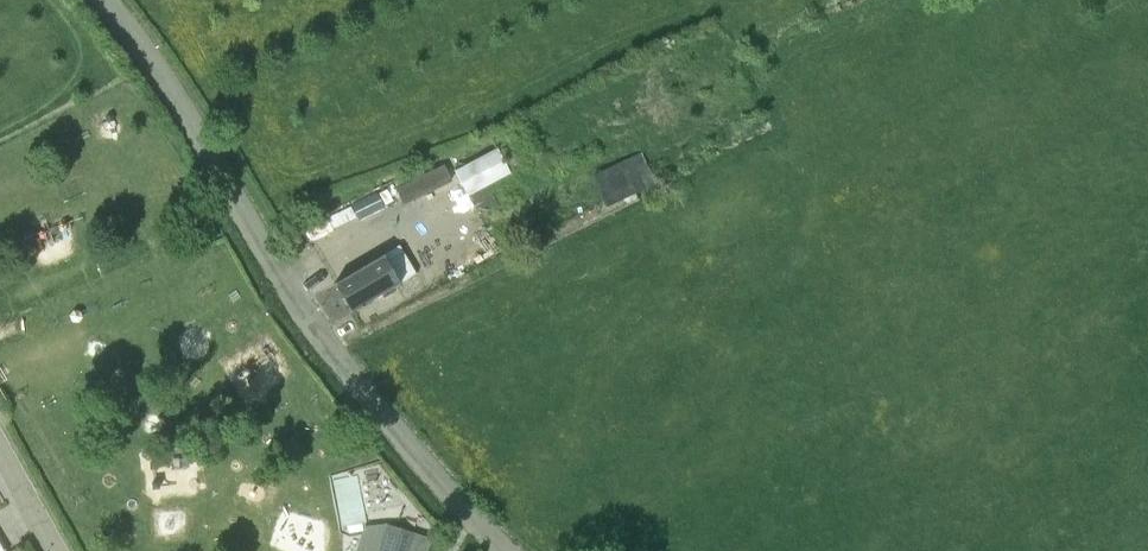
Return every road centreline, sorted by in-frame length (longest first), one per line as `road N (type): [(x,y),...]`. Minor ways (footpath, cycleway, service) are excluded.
road 1 (residential): [(506,550),(352,380),(103,0)]

